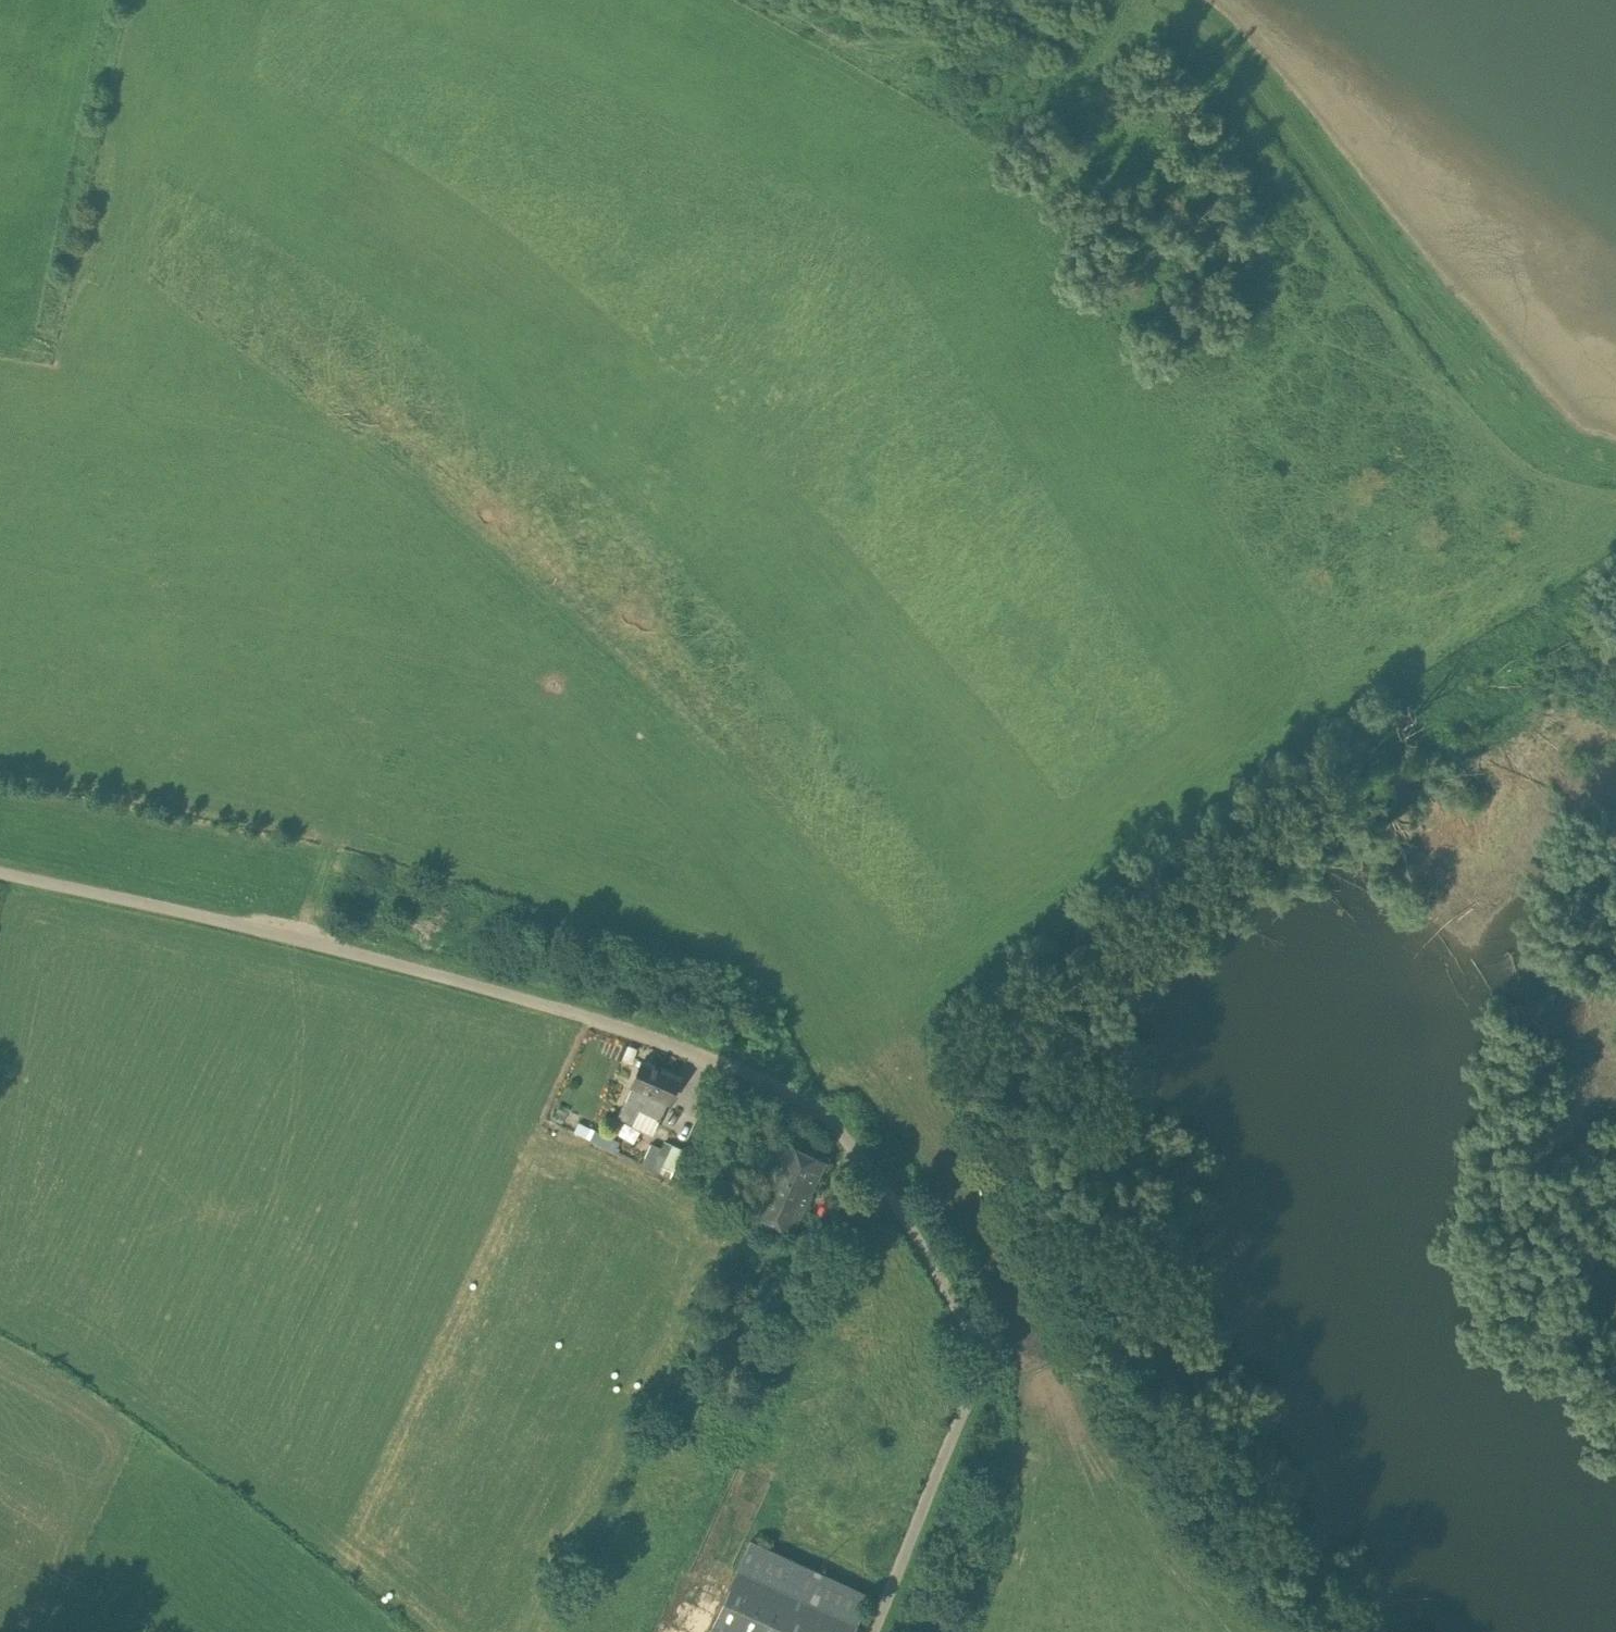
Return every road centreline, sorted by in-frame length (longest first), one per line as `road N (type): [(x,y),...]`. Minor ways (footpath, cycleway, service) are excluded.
road 1 (track): [(874,1631),(937,1479),(967,1378),(967,1330),(933,1253),(847,1134),(795,1094),(732,1063),(610,1019),(358,951),(0,871)]

